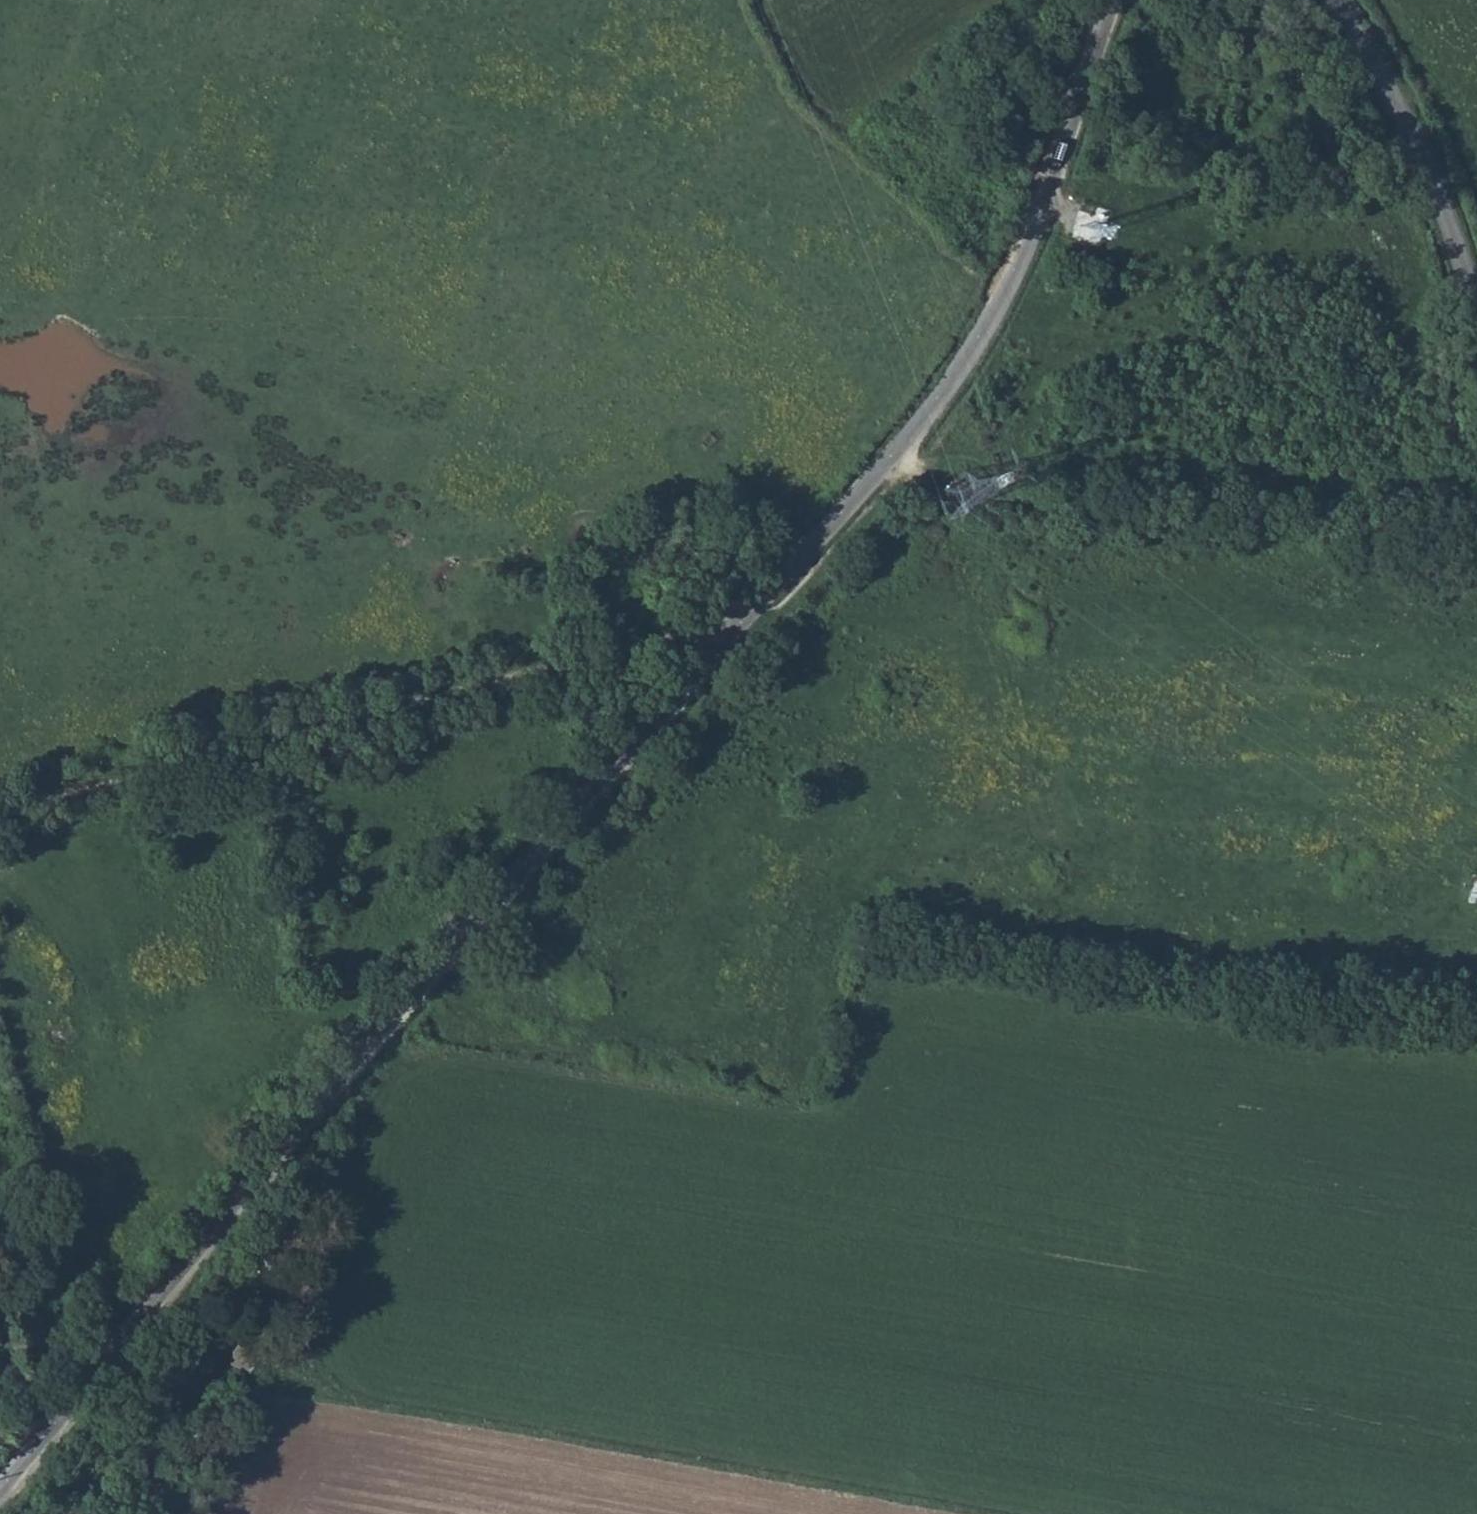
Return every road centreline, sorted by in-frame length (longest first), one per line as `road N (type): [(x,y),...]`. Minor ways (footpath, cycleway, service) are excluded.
road 1 (unclassified): [(1110,0),(1028,251),(967,365),(889,469),(455,947),(79,1421),(0,1492)]
road 2 (track): [(753,614),(697,645),(0,816)]
road 3 (unclassified): [(1476,330),(1412,140),(1330,0)]

